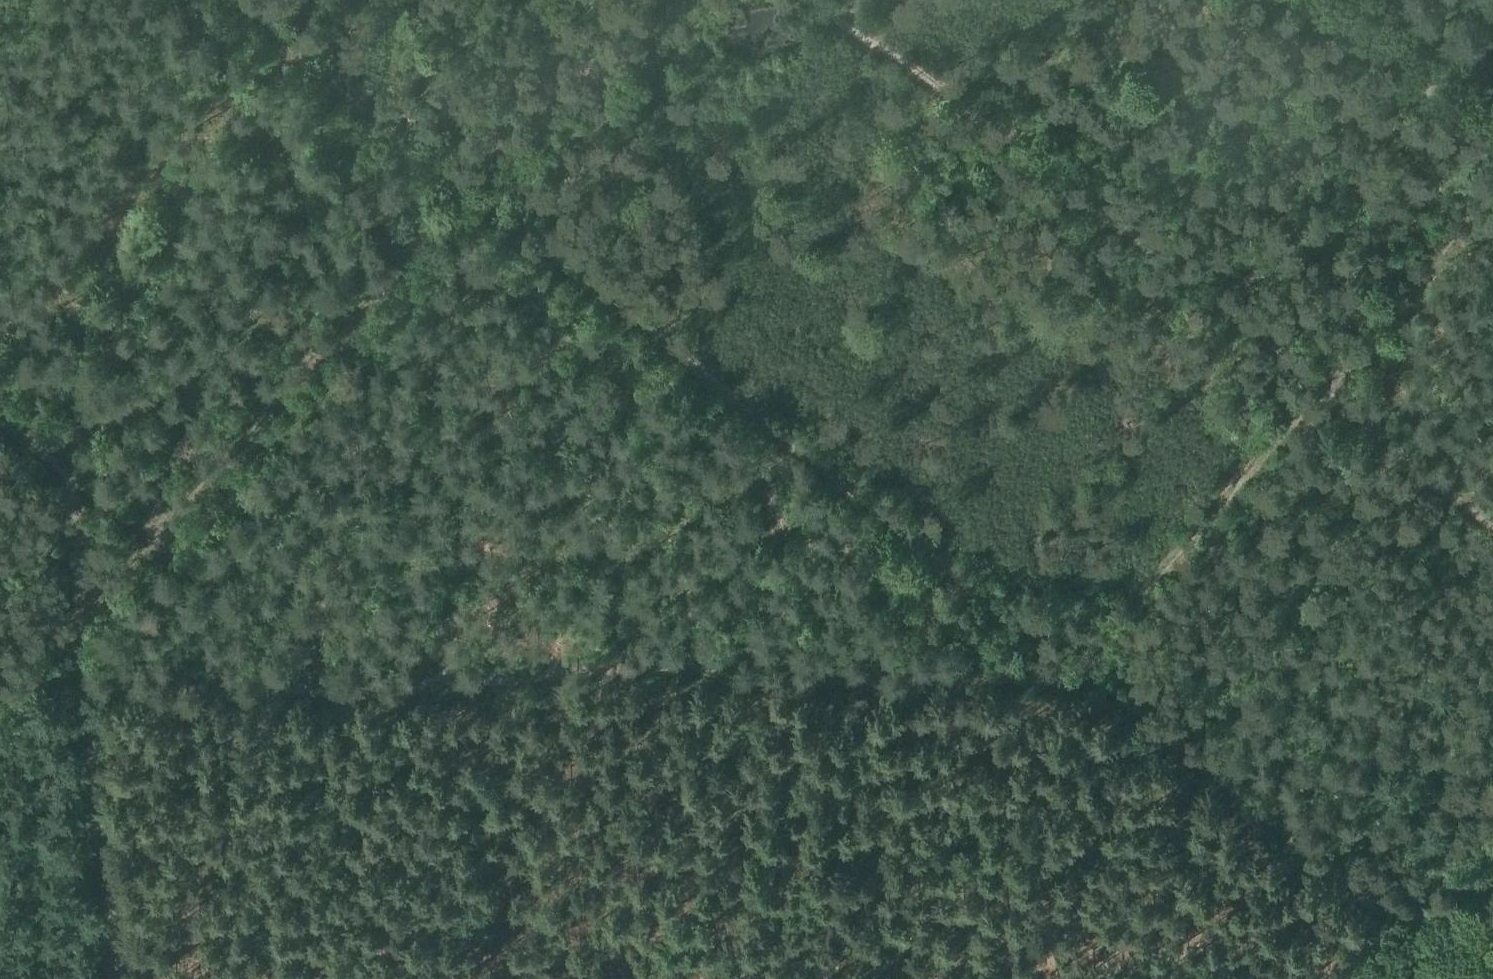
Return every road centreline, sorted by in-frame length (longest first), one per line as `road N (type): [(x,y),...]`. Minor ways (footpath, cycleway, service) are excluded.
road 1 (track): [(83,681),(59,471),(0,425)]
road 2 (unclassified): [(1492,124),(1316,0)]

